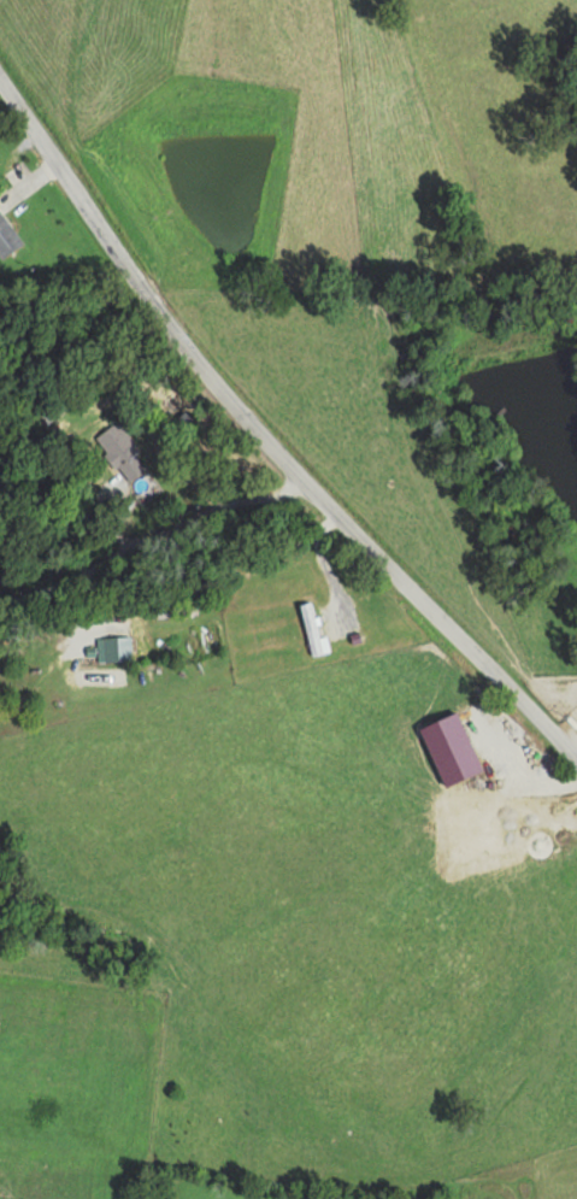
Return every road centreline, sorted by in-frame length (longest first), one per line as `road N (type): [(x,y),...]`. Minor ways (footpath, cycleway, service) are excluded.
road 1 (residential): [(345,522),(325,470),(0,89)]
road 2 (residential): [(0,646),(235,574),(345,522)]
road 3 (residential): [(576,765),(370,522),(345,522)]

